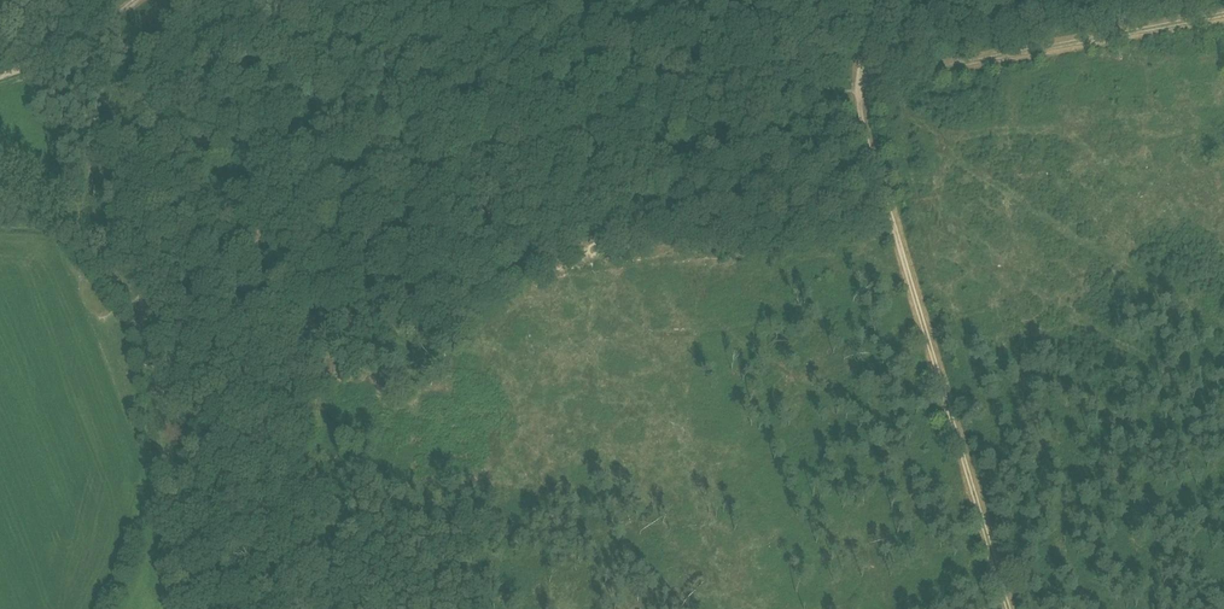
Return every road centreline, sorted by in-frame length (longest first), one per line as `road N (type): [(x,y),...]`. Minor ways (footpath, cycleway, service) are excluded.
road 1 (track): [(1010,608),(860,82)]
road 2 (track): [(860,82),(1223,10)]
road 3 (track): [(0,75),(137,0)]

